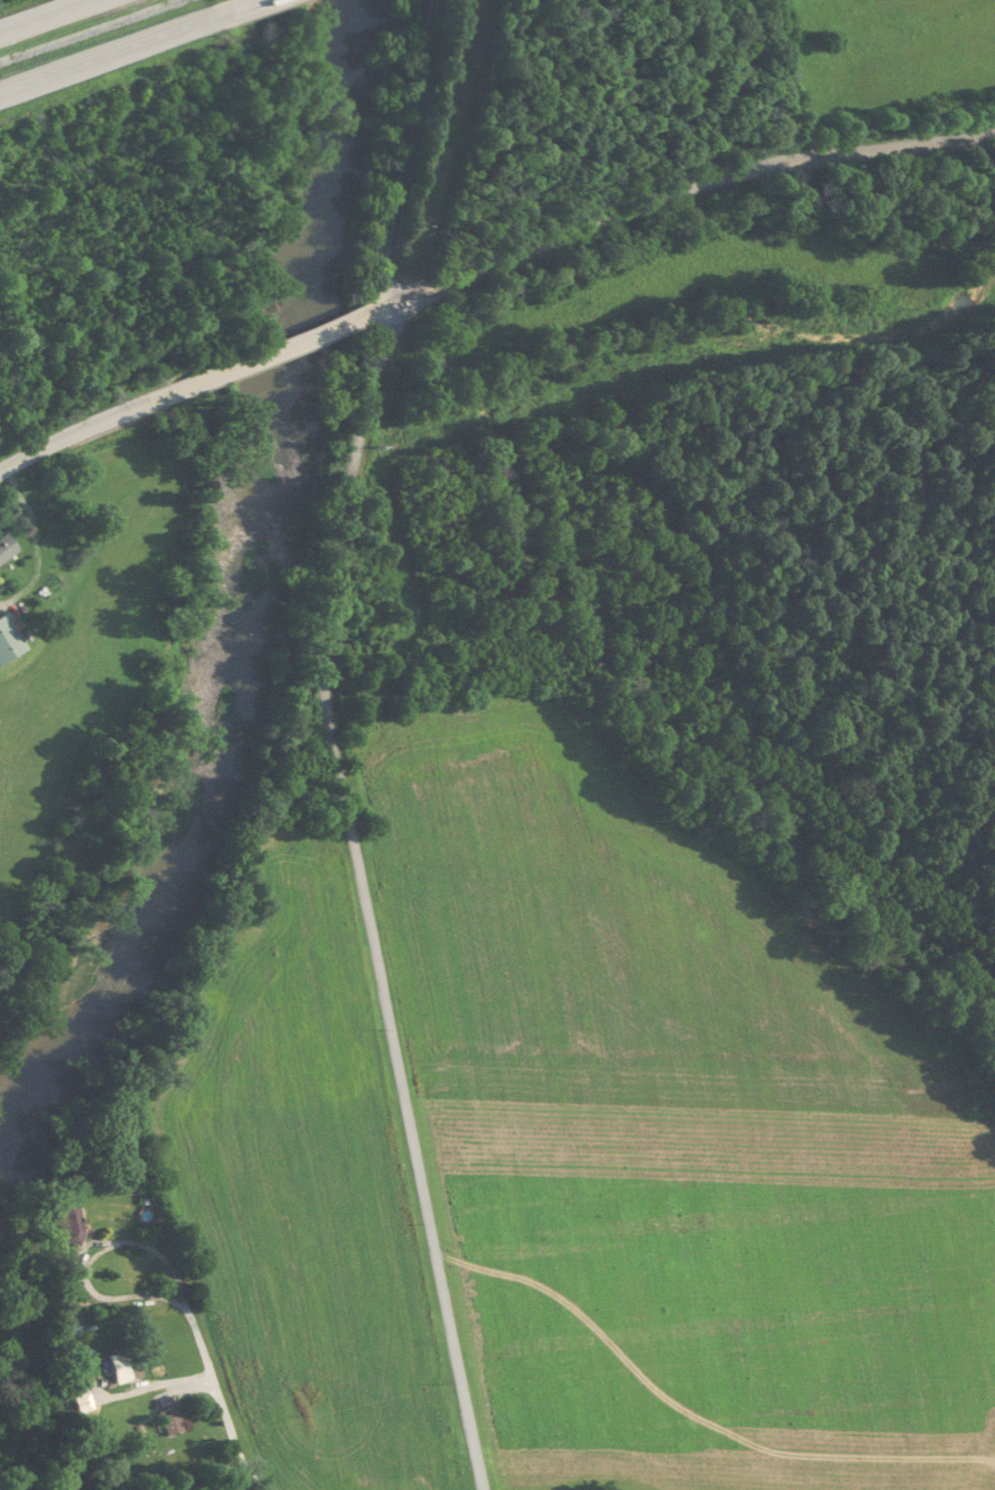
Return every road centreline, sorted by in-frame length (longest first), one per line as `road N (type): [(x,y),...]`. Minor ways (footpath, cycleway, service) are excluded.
road 1 (residential): [(483,1489),(323,662),(374,362),(410,293),(389,246),(423,85)]
road 2 (primary): [(382,304),(719,170),(994,129)]
road 3 (primary): [(55,437),(382,304)]
road 4 (residential): [(259,1489),(237,1454),(191,1324),(162,1302),(152,1244)]
road 5 (motorway): [(0,89),(208,16)]

